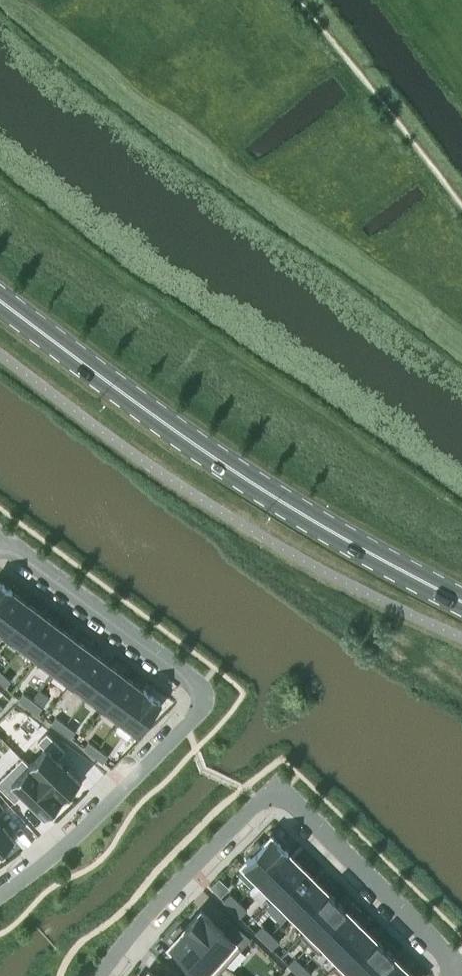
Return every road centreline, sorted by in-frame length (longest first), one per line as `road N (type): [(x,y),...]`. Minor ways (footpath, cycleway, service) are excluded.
road 1 (primary): [(461,599),(221,462),(0,300)]
road 2 (residential): [(0,895),(154,760),(200,708)]
road 3 (residential): [(0,536),(200,685),(200,708)]
road 4 (residential): [(272,783),(461,969)]
road 5 (residential): [(272,783),(143,913),(95,975)]

